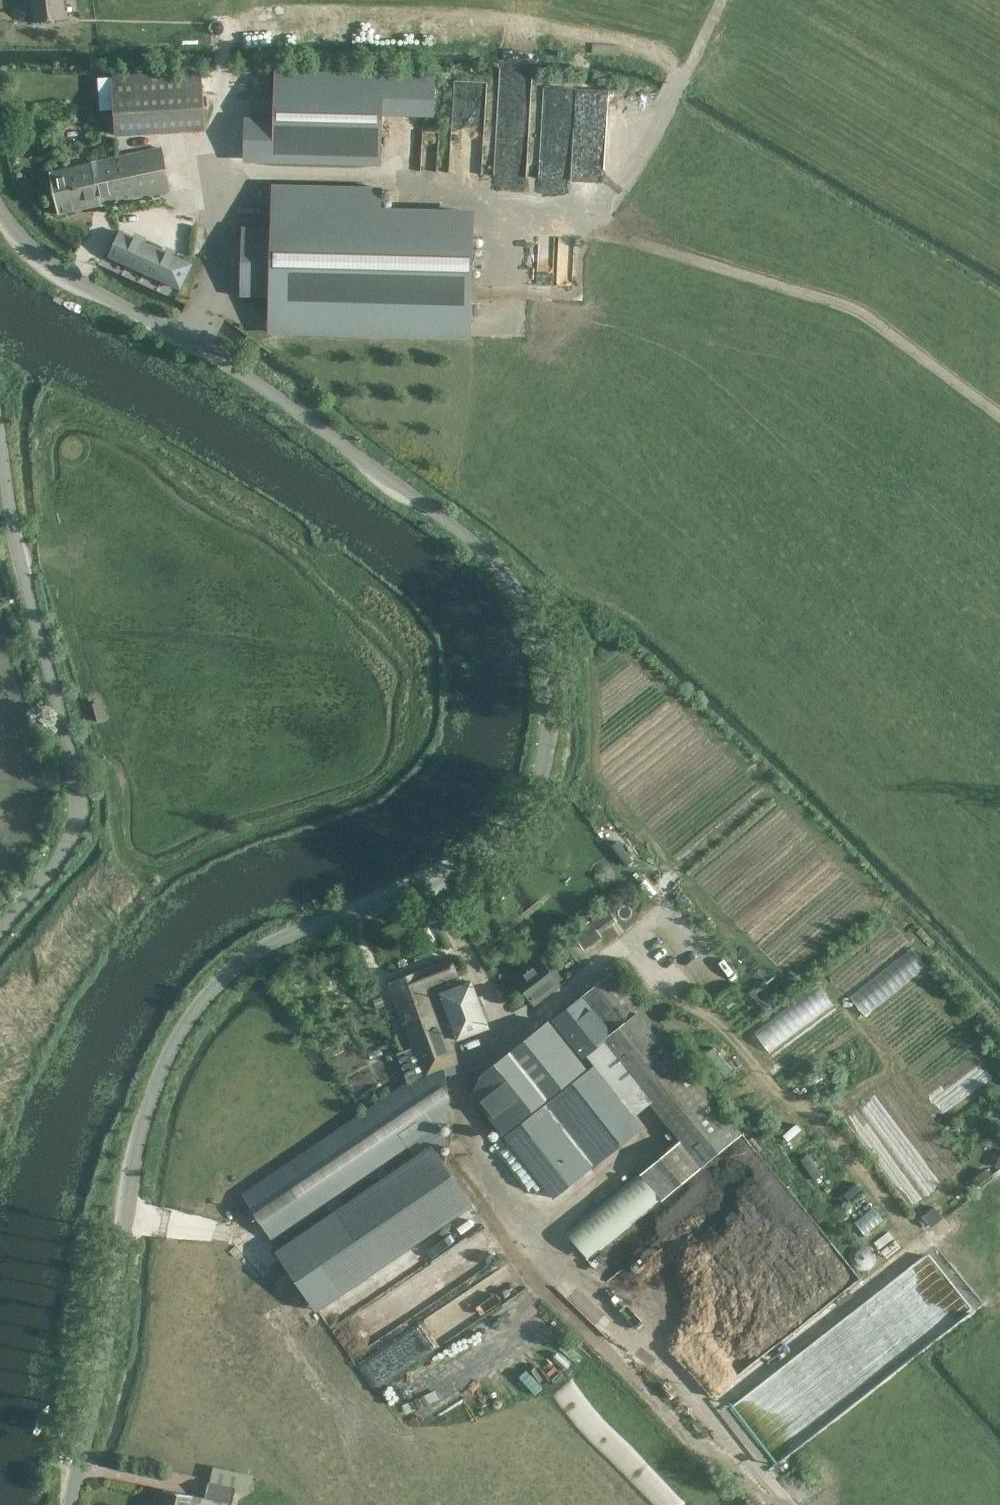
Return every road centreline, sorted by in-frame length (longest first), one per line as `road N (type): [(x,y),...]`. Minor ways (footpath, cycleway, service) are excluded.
road 1 (unclassified): [(70,1504),(112,1323),(132,1161),(176,1036),(231,973),(274,945),(434,881),(505,835),(540,784),(553,727),(548,661),(527,614),(508,577),(467,537),(195,343),(39,260),(0,211)]
road 2 (track): [(507,1025),(471,1069),(463,1119),(485,1188),(708,1410),(947,1224)]
road 3 (unclassified): [(0,932),(61,857),(76,828),(79,792),(28,594),(0,441)]
road 4 (track): [(589,219),(865,311),(999,413)]
road 5 (track): [(676,867),(789,989),(827,983),(939,1121),(999,1077)]
road 6 (track): [(675,1000),(740,1046),(909,1233)]
road 7 (track): [(719,0),(667,106),(589,219)]
road 8 (track): [(676,867),(596,775),(598,665)]
road 9 (track): [(708,1410),(788,1504)]
road 10 (track): [(246,1229),(126,1218)]

